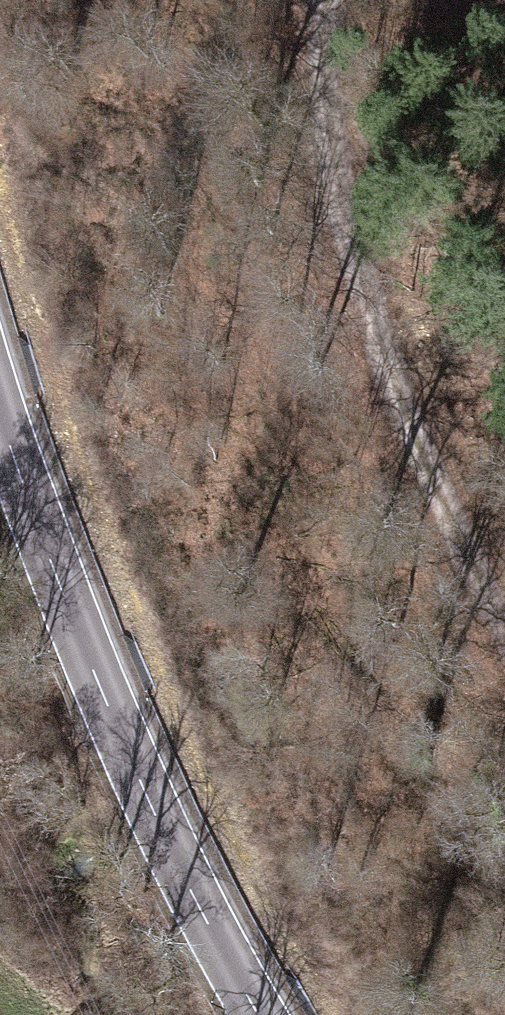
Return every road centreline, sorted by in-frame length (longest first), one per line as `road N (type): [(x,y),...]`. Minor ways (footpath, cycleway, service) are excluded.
road 1 (track): [(330,0),(325,107),(424,522),(504,666)]
road 2 (secondary): [(0,407),(62,591),(149,801),(261,1014)]

